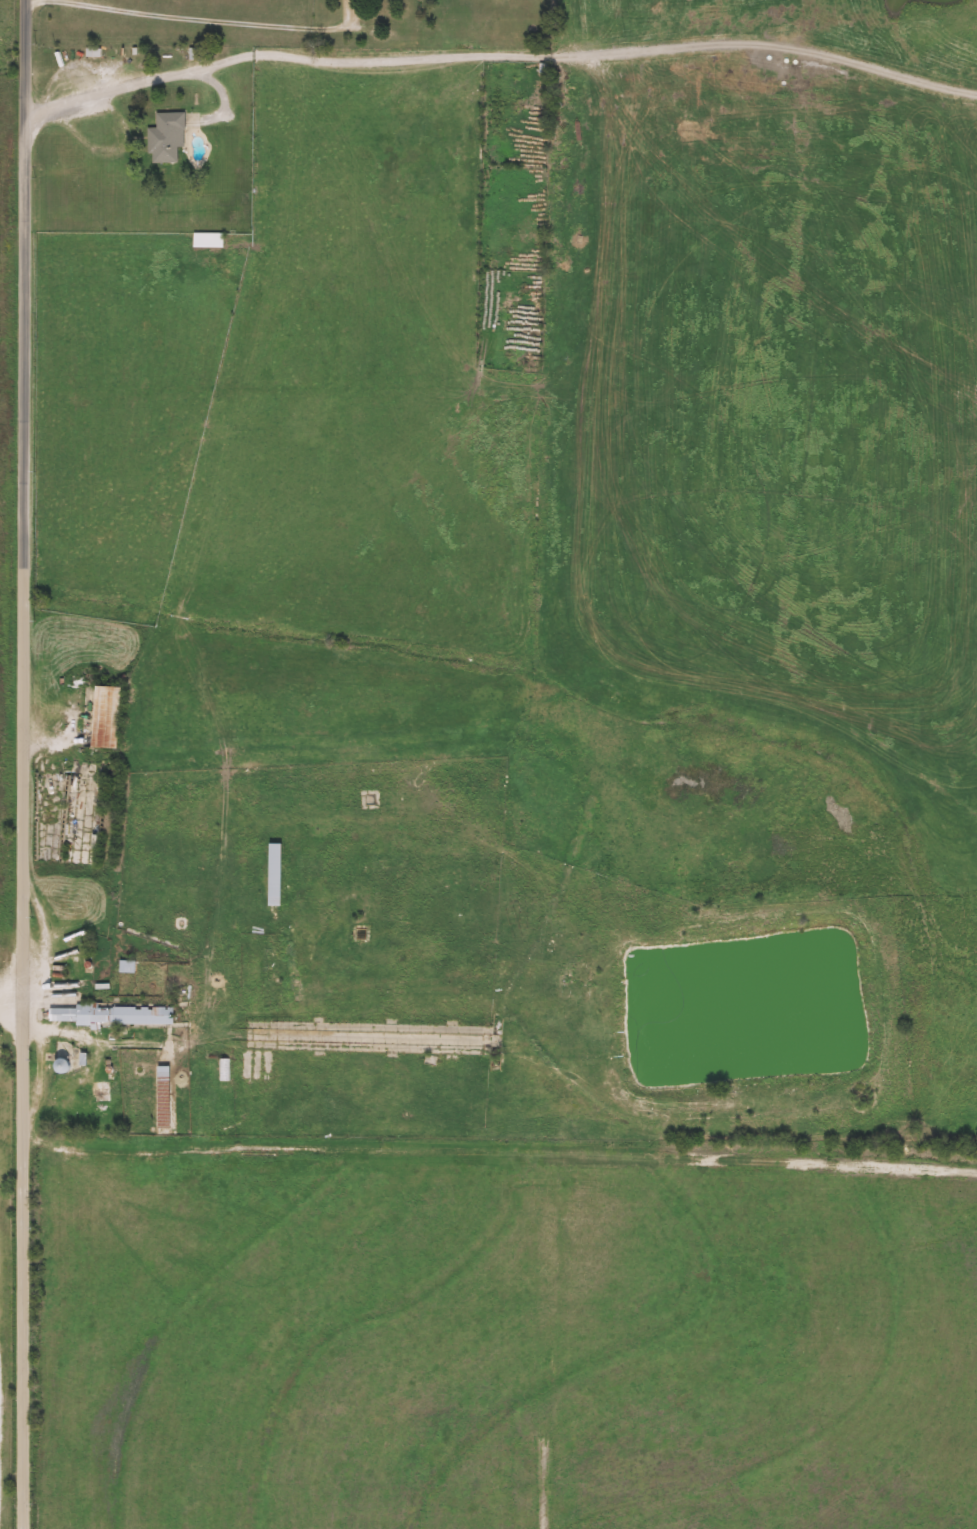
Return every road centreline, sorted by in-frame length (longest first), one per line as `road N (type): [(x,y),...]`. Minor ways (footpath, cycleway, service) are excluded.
road 1 (residential): [(28,1528),(31,0)]

